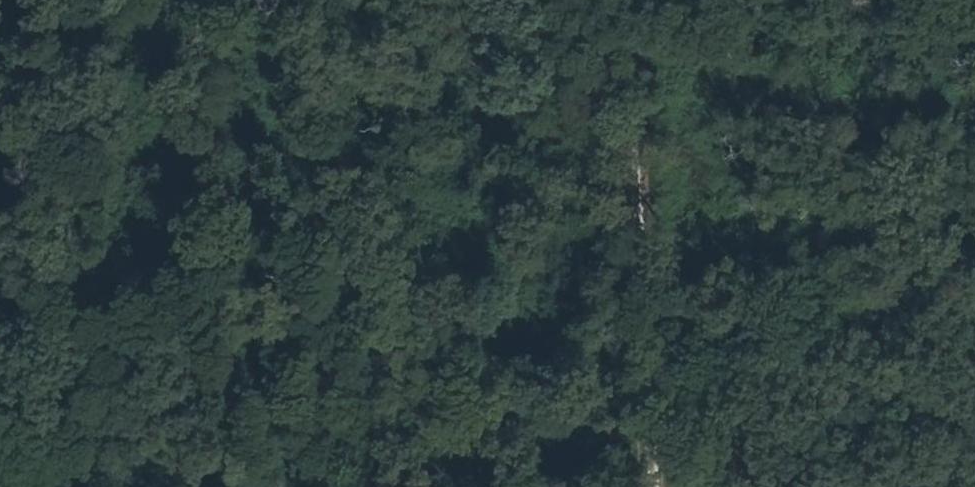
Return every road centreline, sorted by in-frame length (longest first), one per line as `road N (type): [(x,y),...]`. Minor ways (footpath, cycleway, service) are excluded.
road 1 (track): [(628,0),(659,486)]

